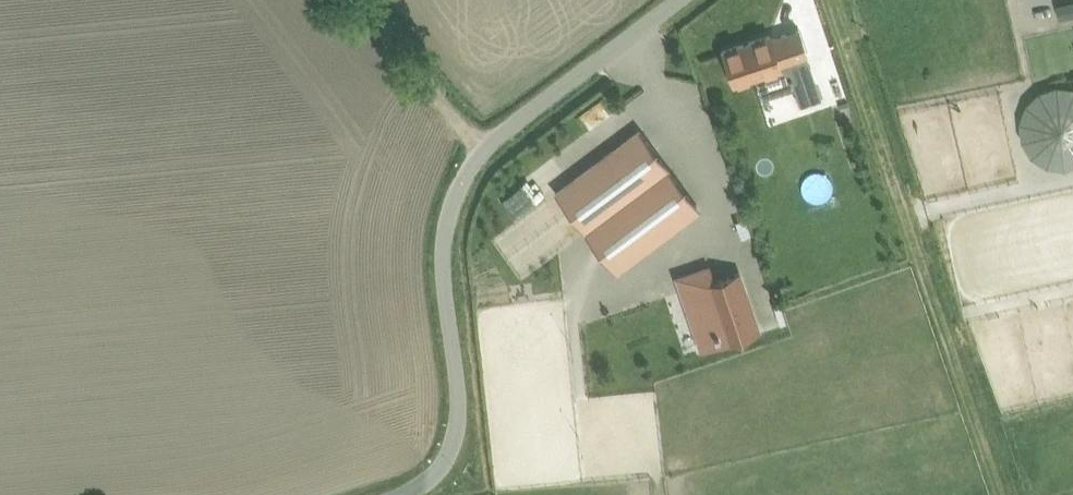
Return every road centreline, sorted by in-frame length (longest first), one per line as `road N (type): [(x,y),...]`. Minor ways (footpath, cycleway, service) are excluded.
road 1 (unclassified): [(394,494),(439,474),(454,440),(446,212),(461,164),(489,130),(654,0)]
road 2 (track): [(1002,494),(824,0)]
road 3 (track): [(380,0),(489,130)]

